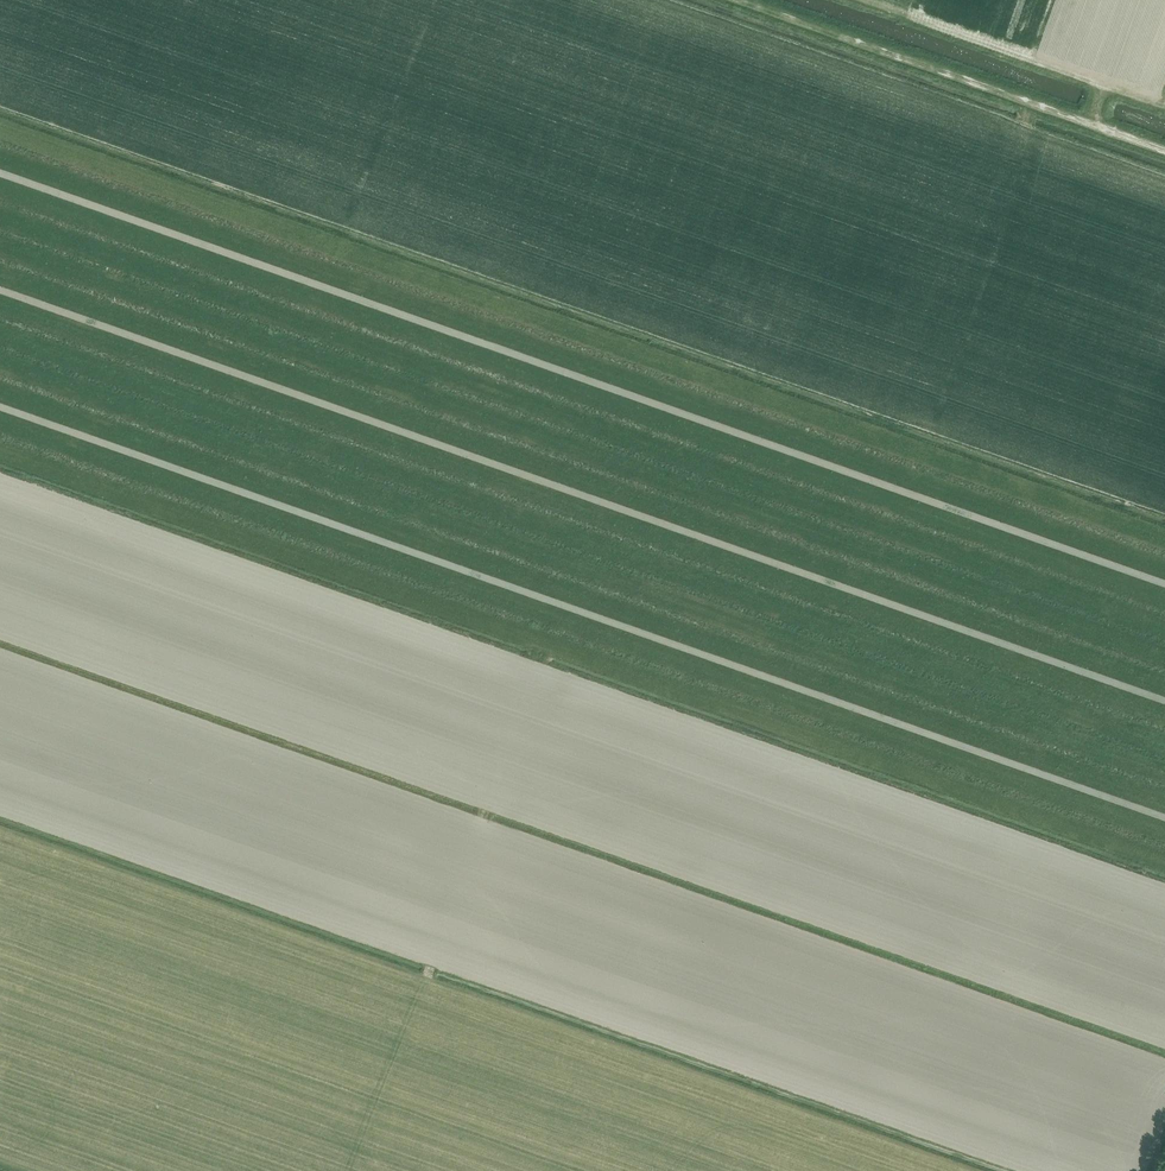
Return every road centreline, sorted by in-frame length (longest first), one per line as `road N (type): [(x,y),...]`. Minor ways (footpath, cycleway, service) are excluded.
road 1 (track): [(1164,152),(729,0)]

